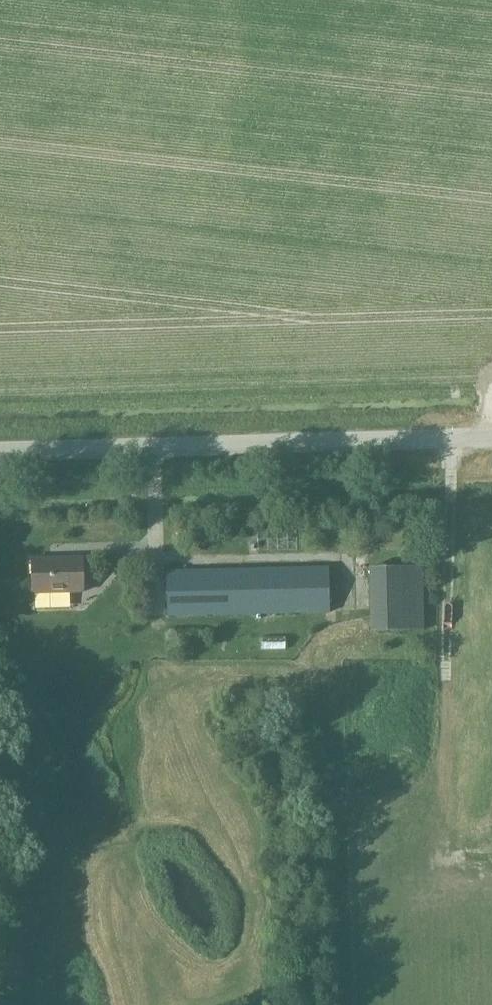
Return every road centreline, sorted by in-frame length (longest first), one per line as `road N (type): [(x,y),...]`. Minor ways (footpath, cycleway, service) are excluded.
road 1 (unclassified): [(491,438),(0,454)]

